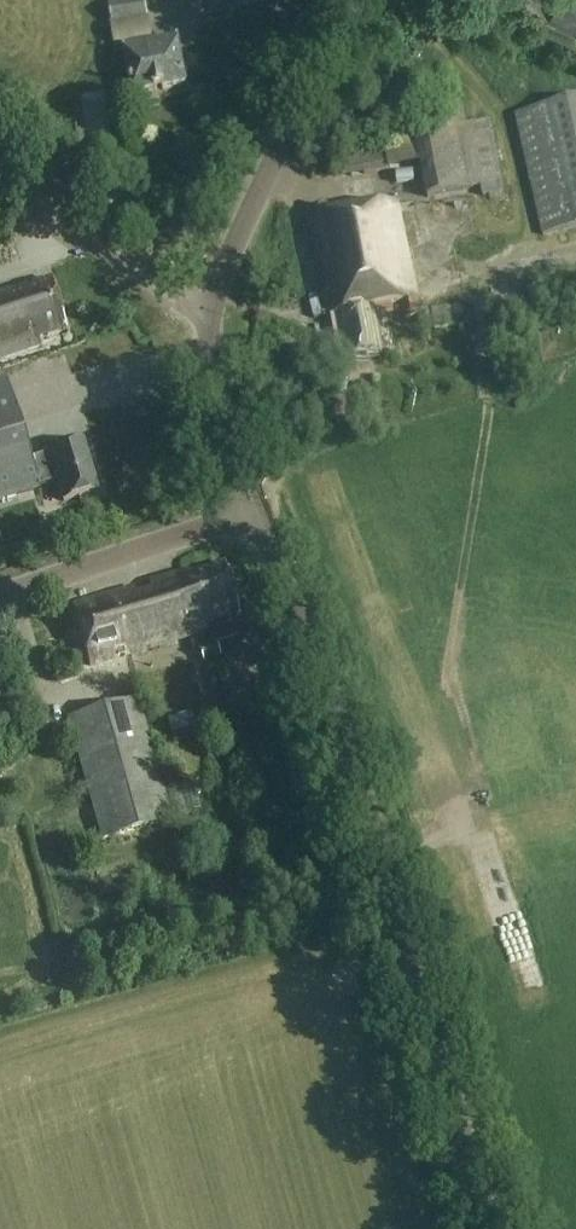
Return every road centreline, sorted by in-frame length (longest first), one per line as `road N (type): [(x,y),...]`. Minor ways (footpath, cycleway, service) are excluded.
road 1 (tertiary): [(486,1228),(355,764),(253,511)]
road 2 (tertiary): [(253,511),(206,325),(230,250),(350,0)]
road 3 (tertiary): [(253,511),(0,593)]

